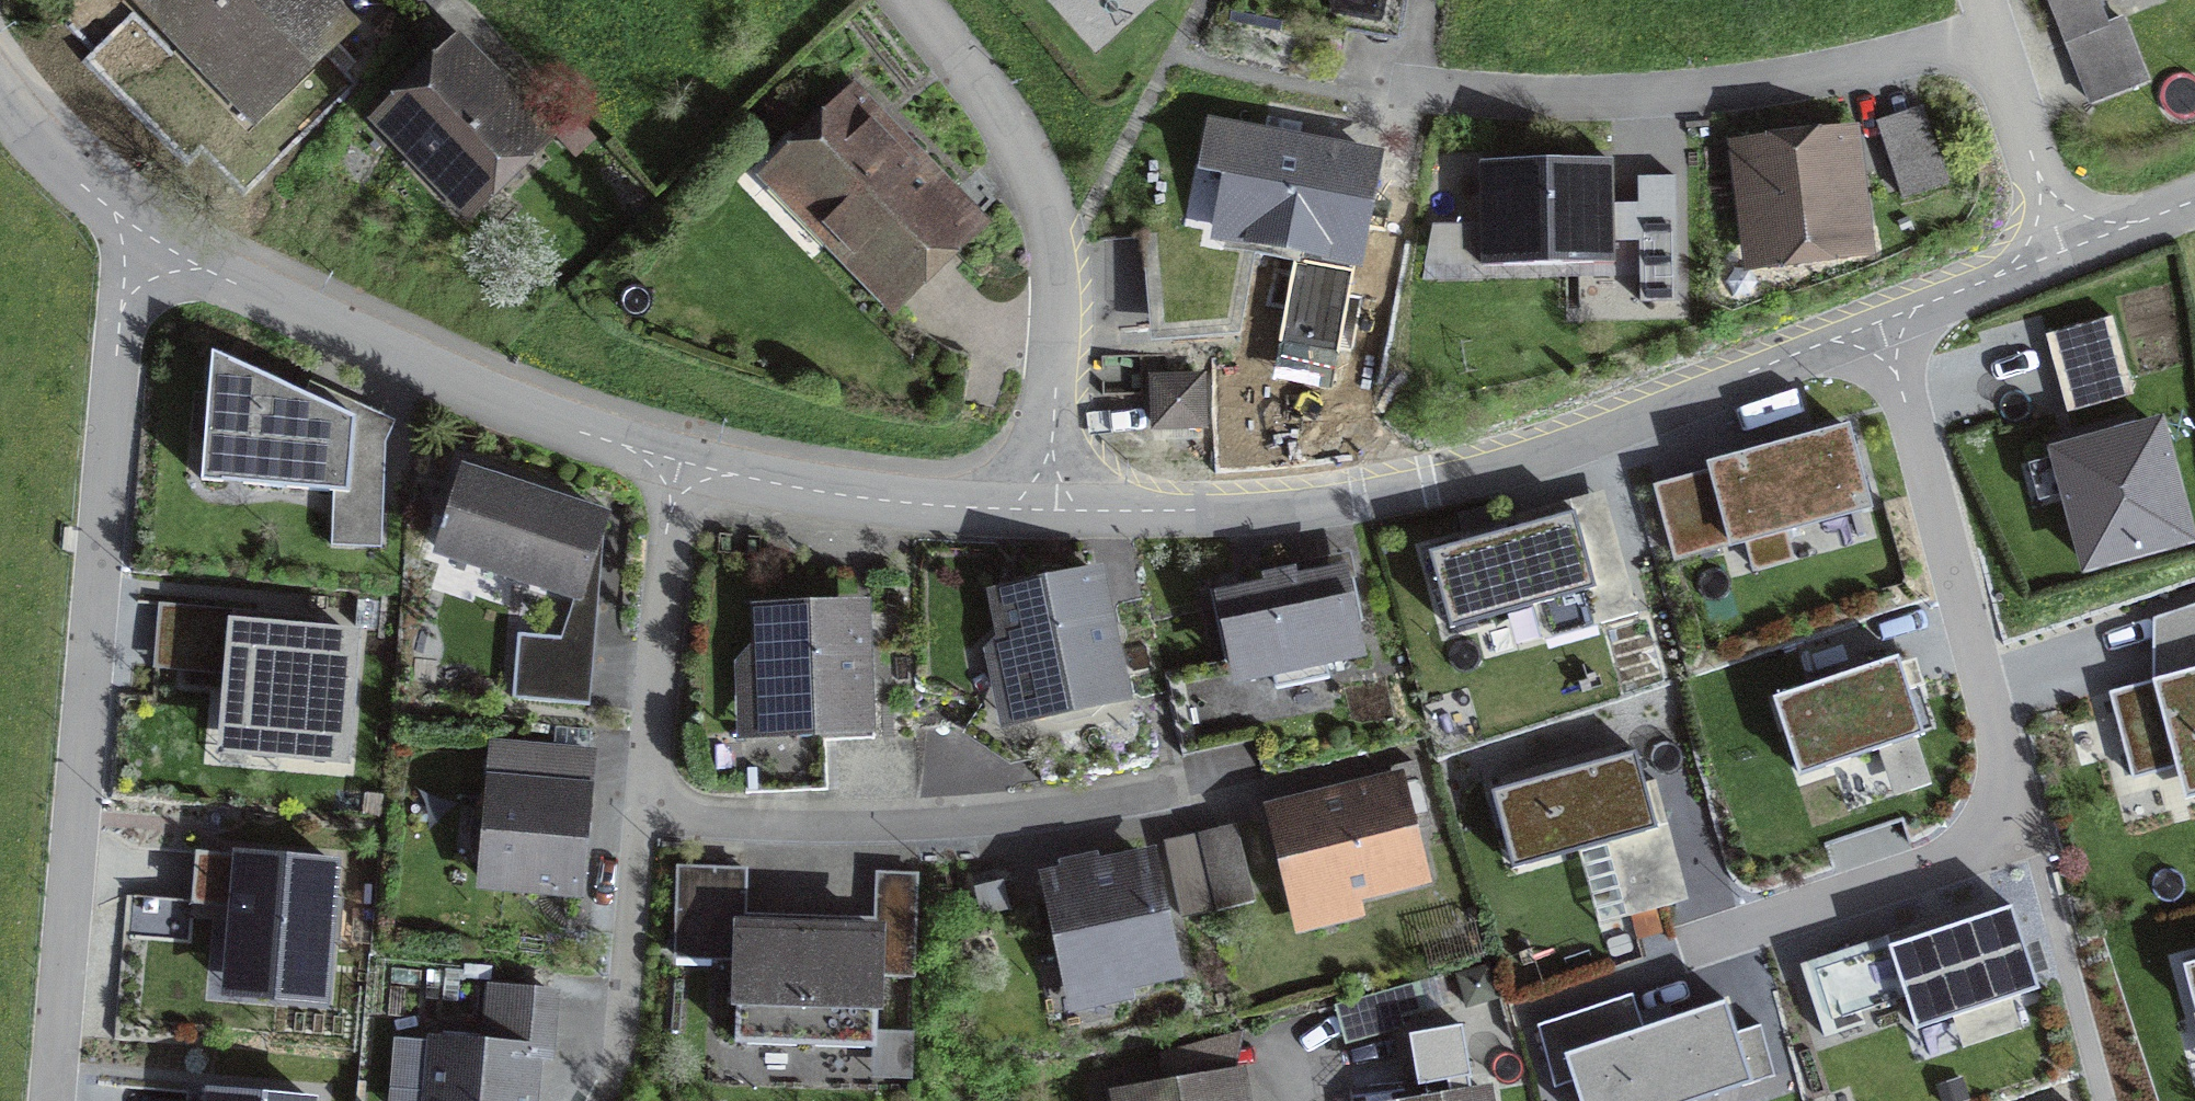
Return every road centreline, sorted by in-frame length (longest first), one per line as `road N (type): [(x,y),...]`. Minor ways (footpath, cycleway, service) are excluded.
road 1 (residential): [(1043,511),(1293,505),(1514,460),(1878,320)]
road 2 (residential): [(1878,320),(2028,836),(1717,934)]
road 3 (residential): [(80,1100),(162,251)]
road 4 (residential): [(638,1083),(659,656),(679,465)]
road 5 (residential): [(1998,34),(1745,85),(1542,99),(1415,93)]
road 6 (residential): [(162,251),(545,426),(679,465)]
road 7 (residential): [(1043,511),(1057,356),(1047,215),(997,102),(913,0)]
road 8 (residential): [(679,465),(855,500),(1043,511)]
road 9 (residential): [(2062,255),(2033,131),(1998,34)]
road 10 (residential): [(0,102),(86,196),(162,251)]
road 11 (residential): [(1878,320),(2062,255)]
road 12 (residential): [(2062,255),(2194,209)]

